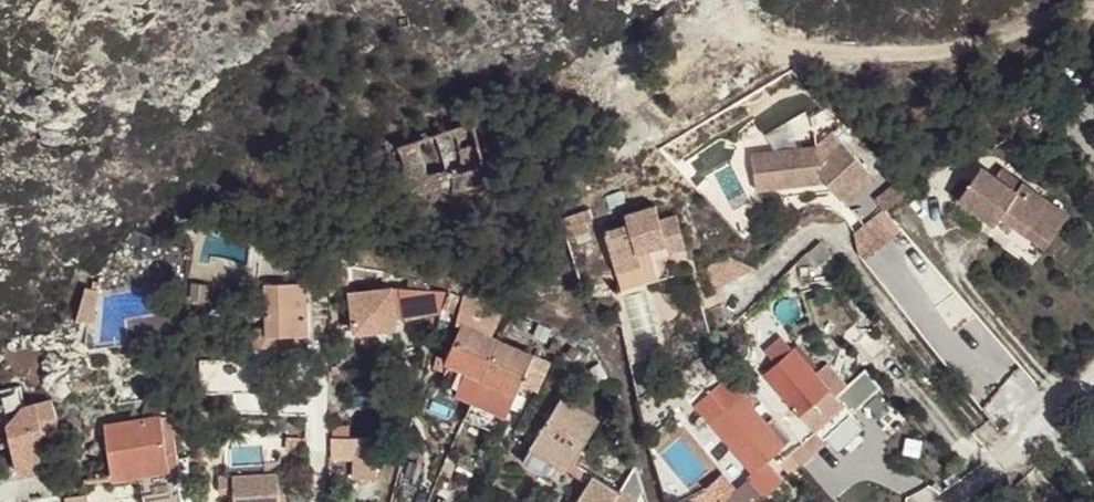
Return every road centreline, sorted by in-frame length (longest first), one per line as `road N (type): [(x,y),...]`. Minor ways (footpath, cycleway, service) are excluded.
road 1 (residential): [(954,501),(1093,374)]

